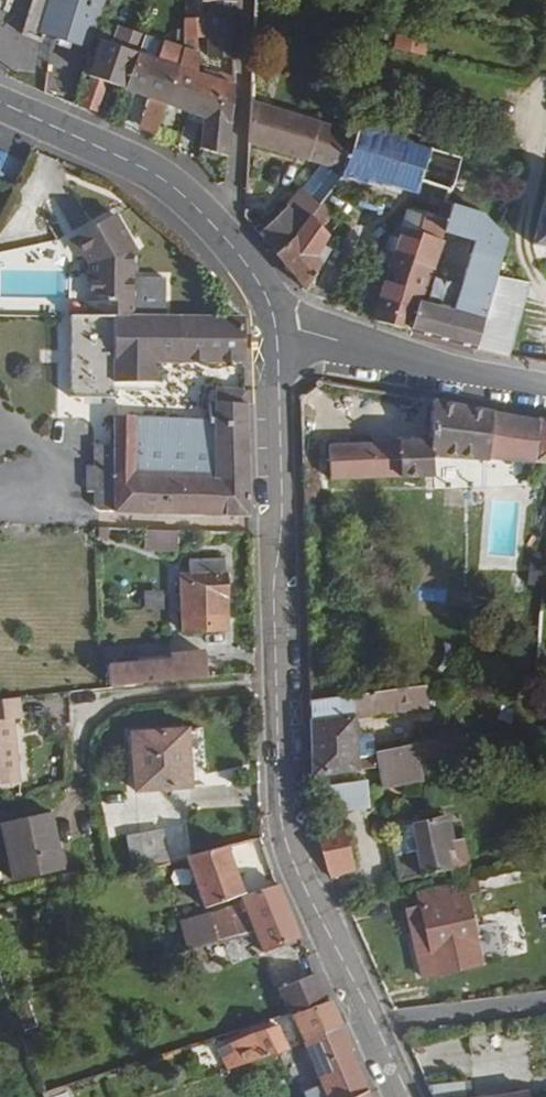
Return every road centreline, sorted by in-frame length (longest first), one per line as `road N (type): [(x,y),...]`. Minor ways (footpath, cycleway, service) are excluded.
road 1 (tertiary): [(277,322),(281,815),(292,858),(406,1096)]
road 2 (tertiary): [(0,104),(178,191),(243,259),(277,322)]
road 3 (residential): [(277,322),(454,375),(545,390)]

